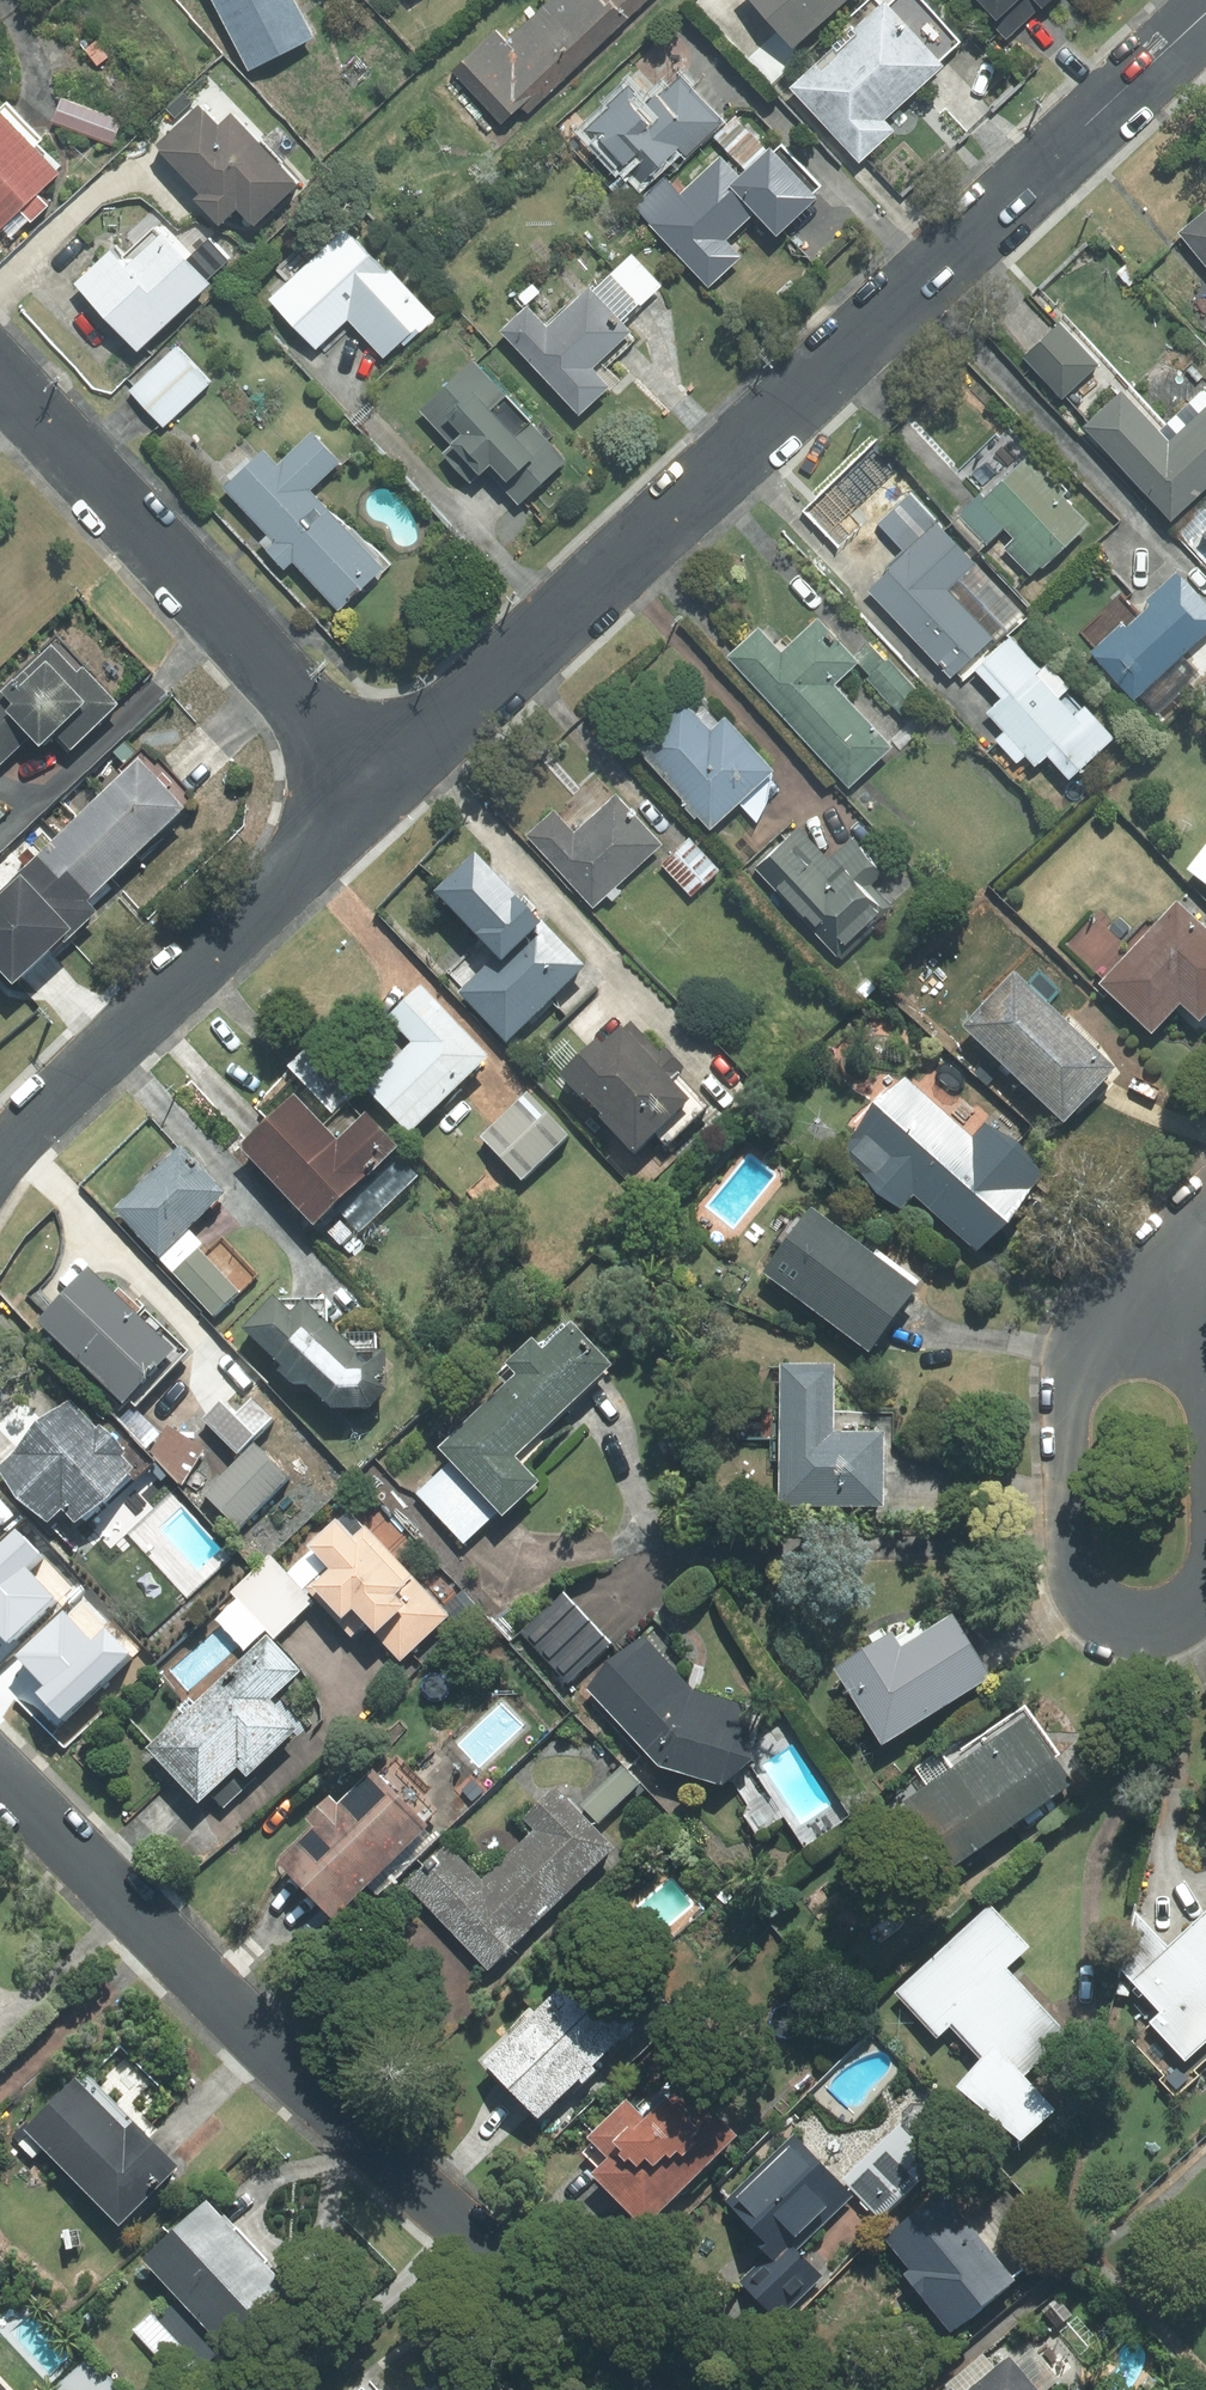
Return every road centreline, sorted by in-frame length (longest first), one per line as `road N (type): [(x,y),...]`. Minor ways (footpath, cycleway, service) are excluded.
road 1 (residential): [(375,790),(1205,13)]
road 2 (residential): [(649,2389),(452,2216),(0,1776)]
road 3 (residential): [(375,790),(0,371)]
road 4 (residential): [(0,1162),(375,790)]
road 5 (residential): [(1205,1580),(1178,1616),(1139,1626),(1100,1608),(1072,1560),(1072,1400),(1114,1316)]
road 6 (residential): [(1114,1316),(1205,1213)]
road 7 (residential): [(1205,1242),(1199,1330),(1205,1377)]

